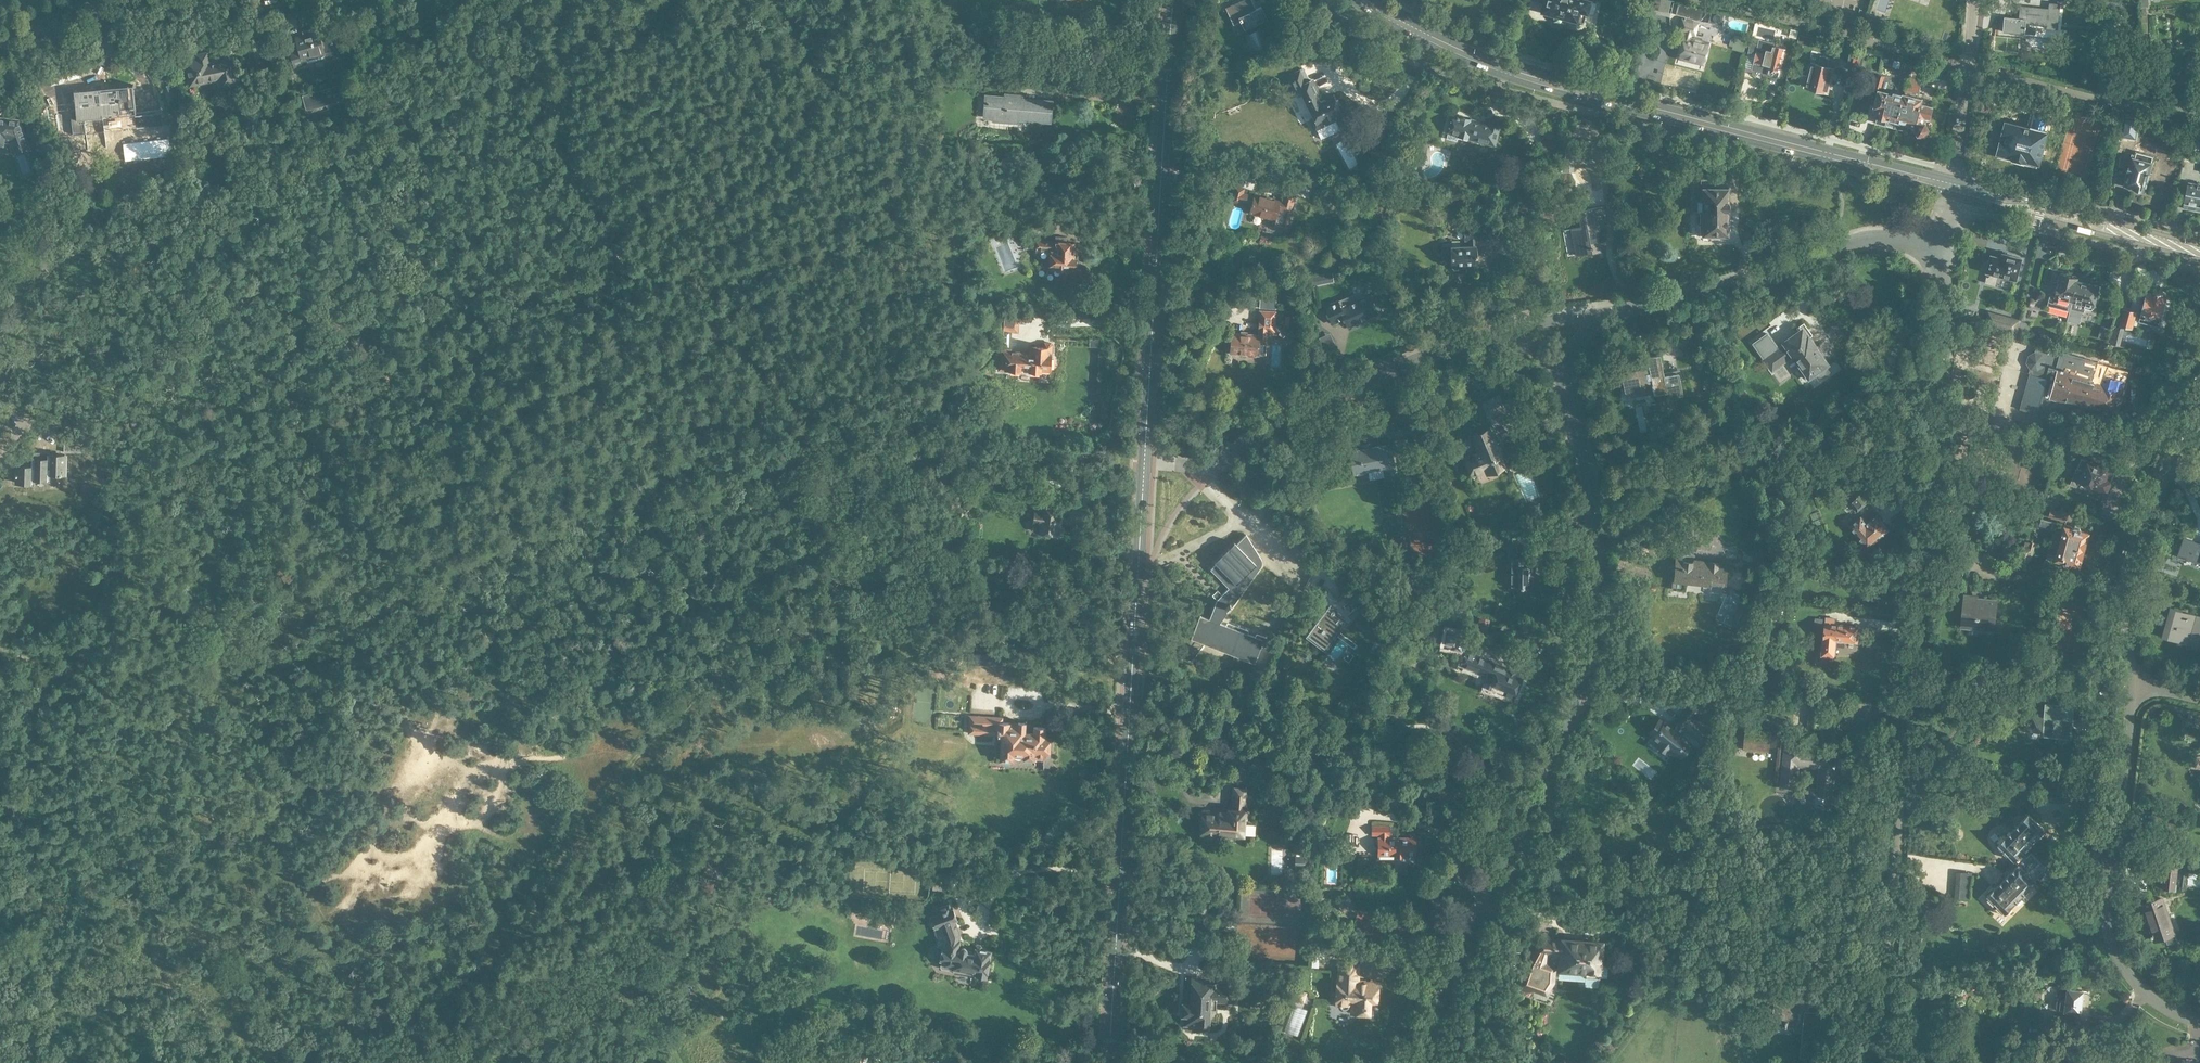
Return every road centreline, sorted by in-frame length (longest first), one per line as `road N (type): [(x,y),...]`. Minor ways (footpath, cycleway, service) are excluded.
road 1 (residential): [(1878,1062),(1942,390),(1948,240)]
road 2 (residential): [(1419,1062),(1554,755),(1589,635),(1588,495),(1563,383)]
road 3 (track): [(757,609),(764,618),(646,747),(520,930),(480,969),(442,980),(377,980),(341,954),(342,925)]
road 4 (primary): [(1955,188),(1486,63),(1364,0)]
road 5 (track): [(677,371),(731,424),(766,591),(757,609),(696,599),(677,580),(651,593),(428,618)]
road 6 (tertiary): [(1144,456),(1108,1062)]
road 7 (tertiary): [(1144,456),(1173,0)]
road 8 (residential): [(2199,1022),(2147,995),(2117,953),(2107,913),(2131,684)]
road 9 (residential): [(1152,459),(1195,468),(1334,393),(1494,332)]
road 10 (residential): [(1588,312),(1782,268),(1868,239),(1948,240)]
road 11 (residential): [(2199,423),(2144,508),(2130,555),(2131,684)]
road 12 (primary): [(2199,252),(1955,188)]
road 13 (track): [(945,453),(1143,465)]
road 14 (residential): [(1955,188),(1975,0)]
road 15 (track): [(402,624),(246,675)]
road 16 (track): [(977,704),(1022,714),(1055,705),(1129,708)]
road 17 (residential): [(0,49),(124,0)]

